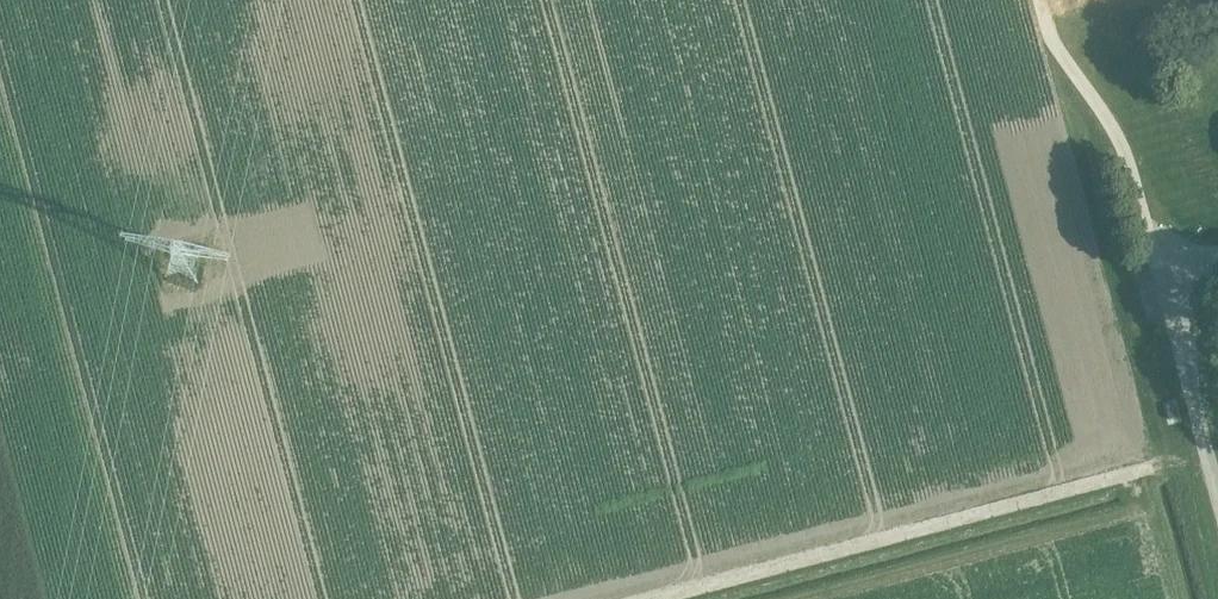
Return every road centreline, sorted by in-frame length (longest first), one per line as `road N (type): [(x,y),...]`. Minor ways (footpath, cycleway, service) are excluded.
road 1 (unclassified): [(1164,286),(1217,491)]

